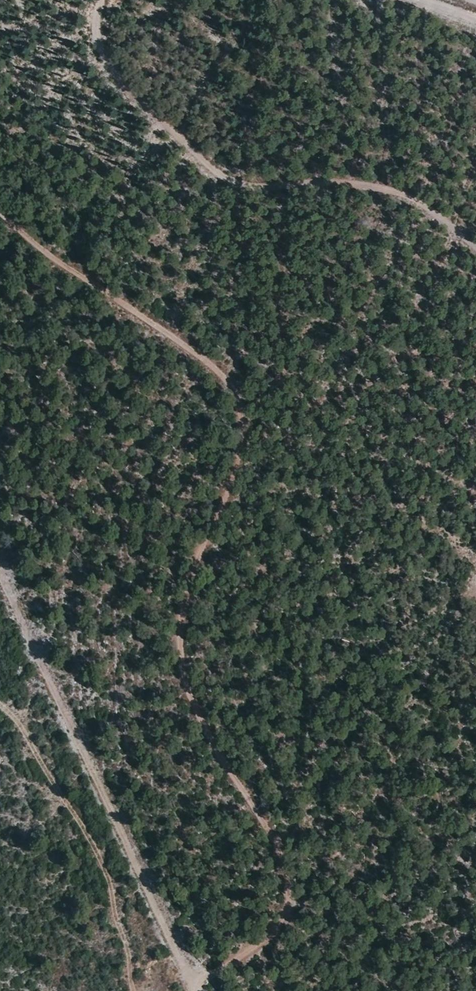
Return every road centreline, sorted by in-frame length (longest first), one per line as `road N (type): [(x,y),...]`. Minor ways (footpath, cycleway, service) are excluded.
road 1 (track): [(0,214),(216,362),(245,411),(232,485),(190,588),(178,669),(206,728),(266,810),(287,868),(291,915),(269,945),(205,990)]
road 2 (track): [(475,240),(452,219),(378,184),(242,178),(216,169),(111,66),(92,31),(104,0)]
road 3 (track): [(194,990),(0,569)]

